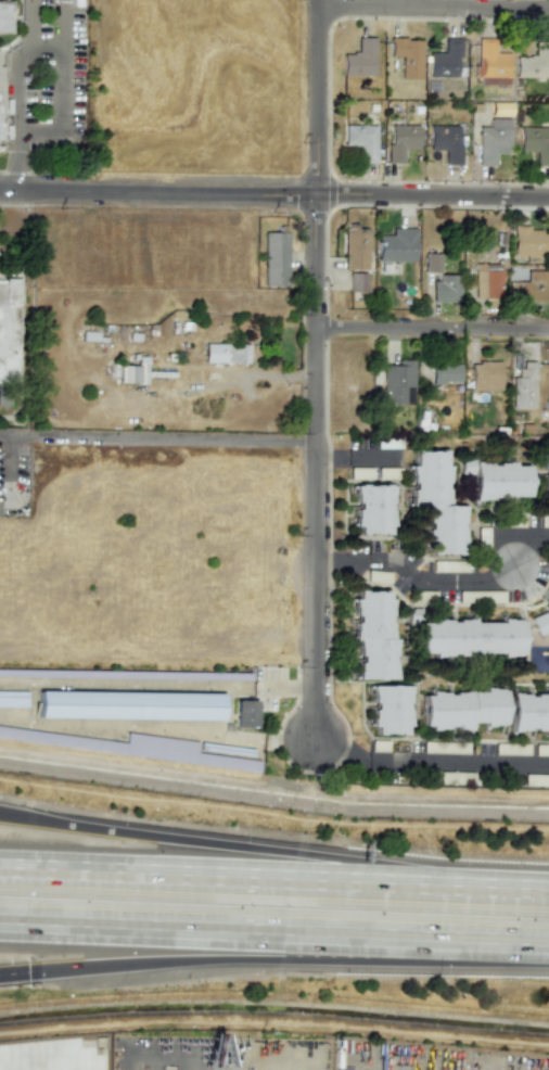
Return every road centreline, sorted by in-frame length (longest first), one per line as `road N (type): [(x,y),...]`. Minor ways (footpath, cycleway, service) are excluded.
road 1 (residential): [(314,738),(315,0)]
road 2 (motorway): [(0,927),(548,950)]
road 3 (residential): [(0,193),(548,198)]
road 4 (motorway): [(27,973),(548,959)]
road 5 (motorway): [(484,888),(0,815)]
road 6 (motorway): [(484,888),(0,865)]
road 7 (residential): [(314,560),(384,559),(434,584),(495,583),(527,537),(548,537)]
road 8 (residential): [(548,764),(369,764),(314,738)]
road 9 (residential): [(314,328),(548,331)]
road 10 (residential): [(315,7),(548,10)]

